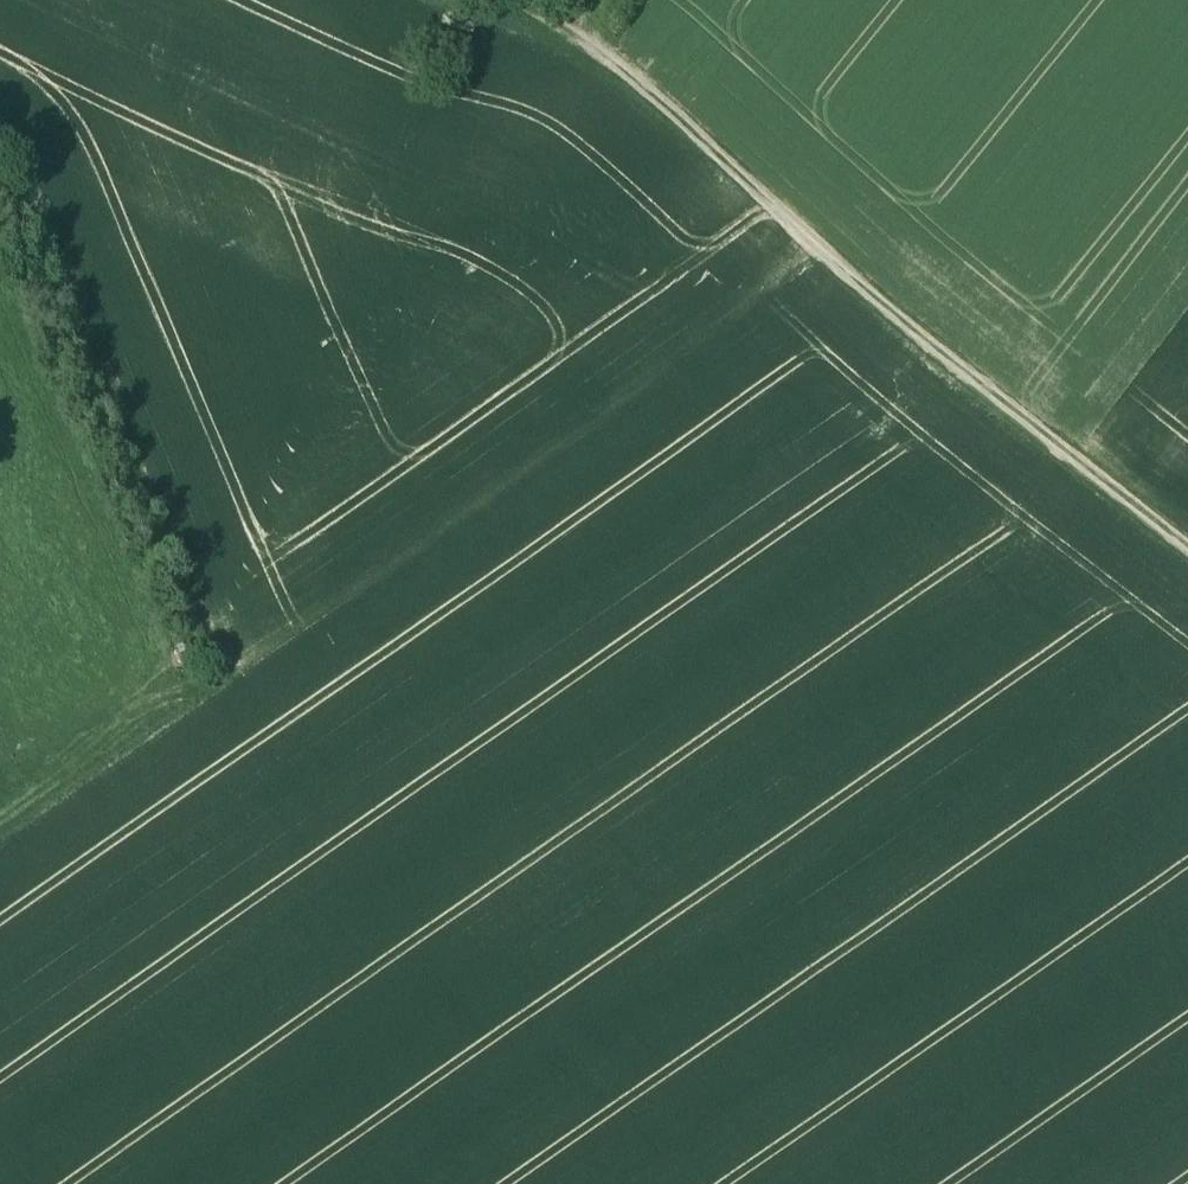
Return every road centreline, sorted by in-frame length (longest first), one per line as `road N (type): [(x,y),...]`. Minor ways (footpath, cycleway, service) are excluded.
road 1 (track): [(1187,550),(632,78),(509,0)]

